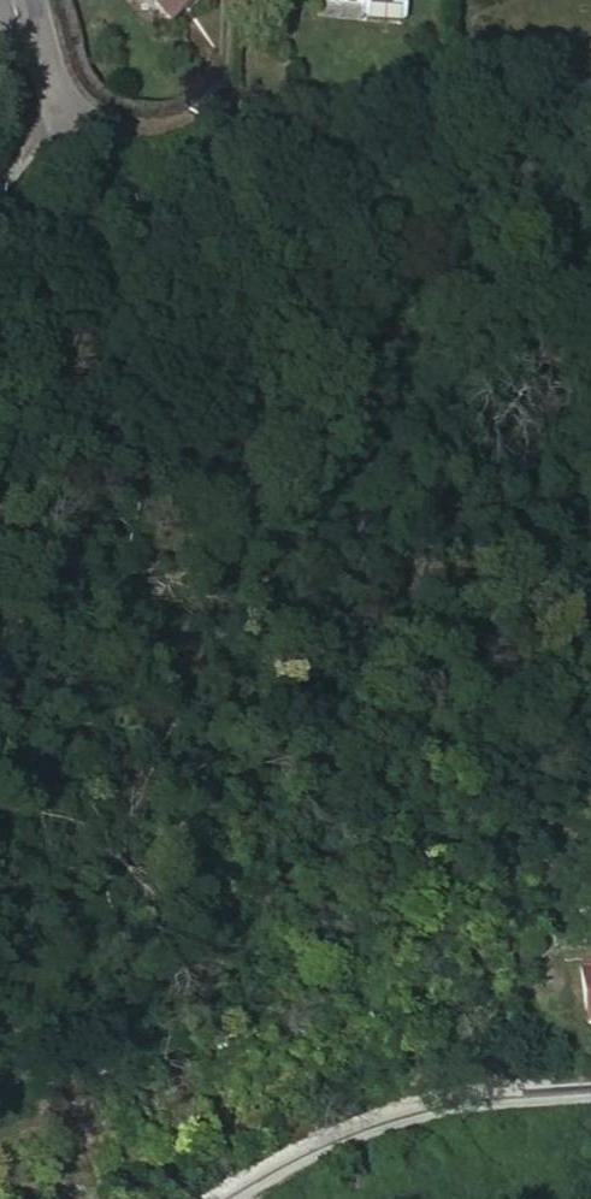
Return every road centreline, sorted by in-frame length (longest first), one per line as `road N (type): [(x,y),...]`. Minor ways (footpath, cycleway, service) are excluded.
road 1 (residential): [(227,1198),(370,1128),(453,1106),(590,1090)]
road 2 (residential): [(71,117),(32,0)]

